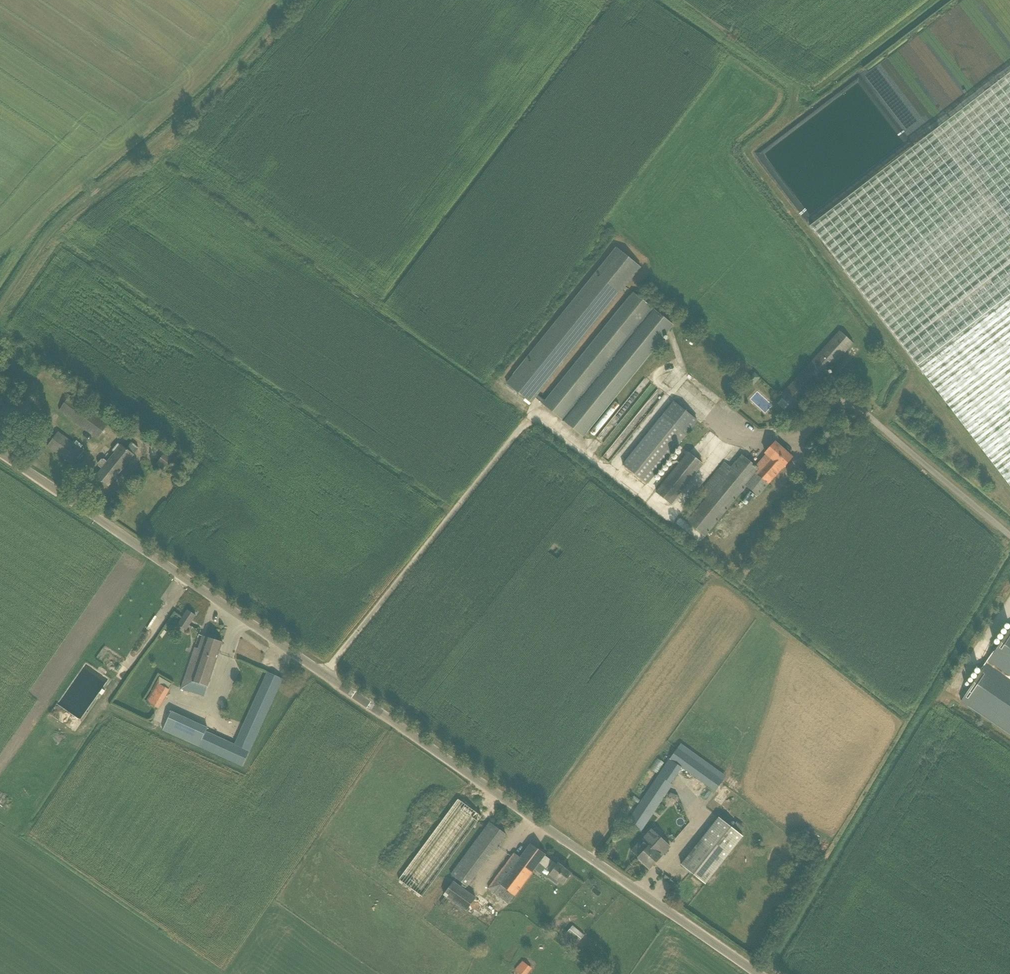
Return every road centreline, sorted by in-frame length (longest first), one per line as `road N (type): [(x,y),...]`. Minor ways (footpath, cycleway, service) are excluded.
road 1 (unclassified): [(758,973),(0,456)]
road 2 (track): [(0,311),(51,239),(201,115),(301,0)]
road 3 (residential): [(1009,539),(867,414)]
road 4 (track): [(797,104),(793,86),(669,0)]

